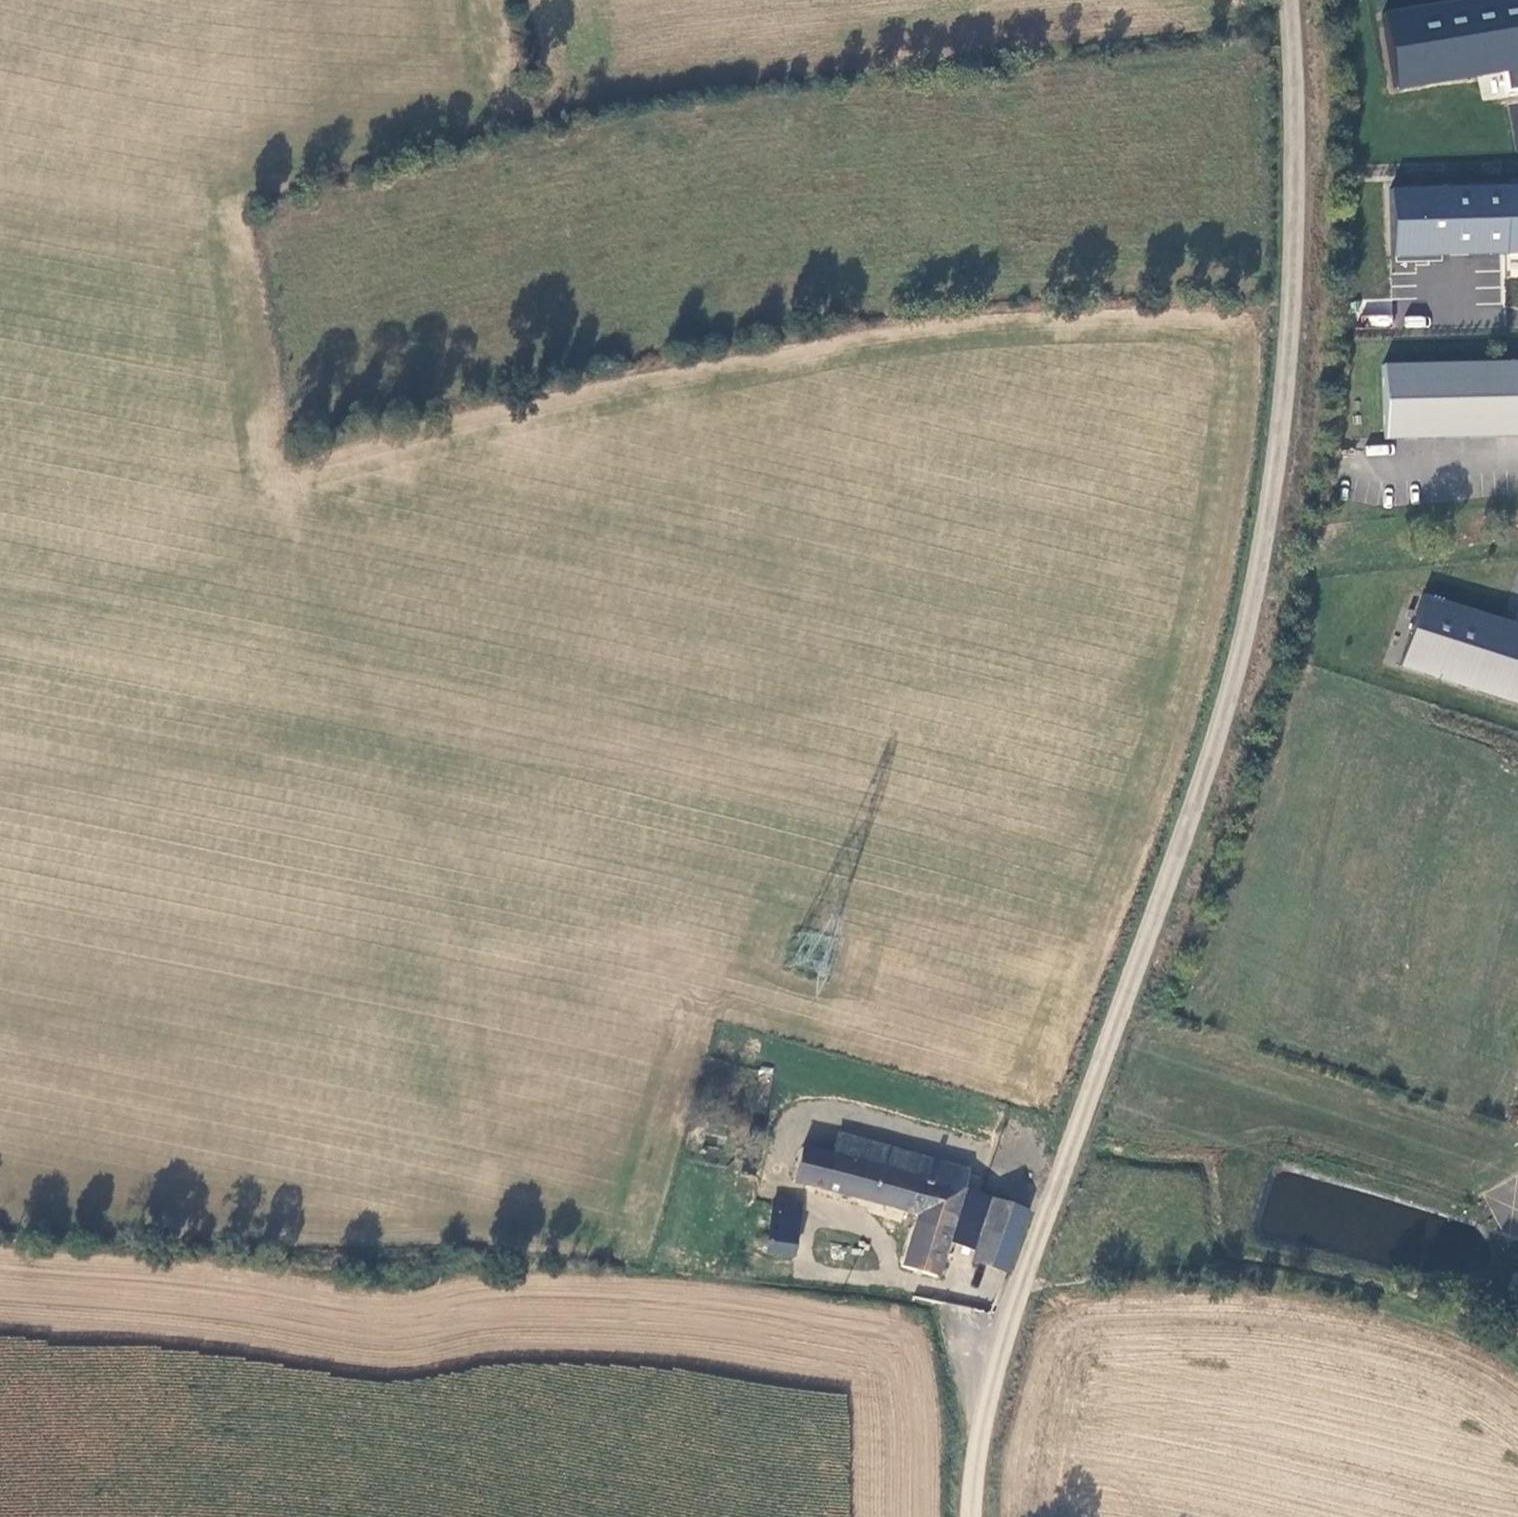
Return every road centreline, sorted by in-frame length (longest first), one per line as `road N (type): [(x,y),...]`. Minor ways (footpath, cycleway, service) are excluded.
road 1 (unclassified): [(973,1516),(989,1403),(1015,1307),(1189,825),(1257,590),(1294,289),(1289,0)]

